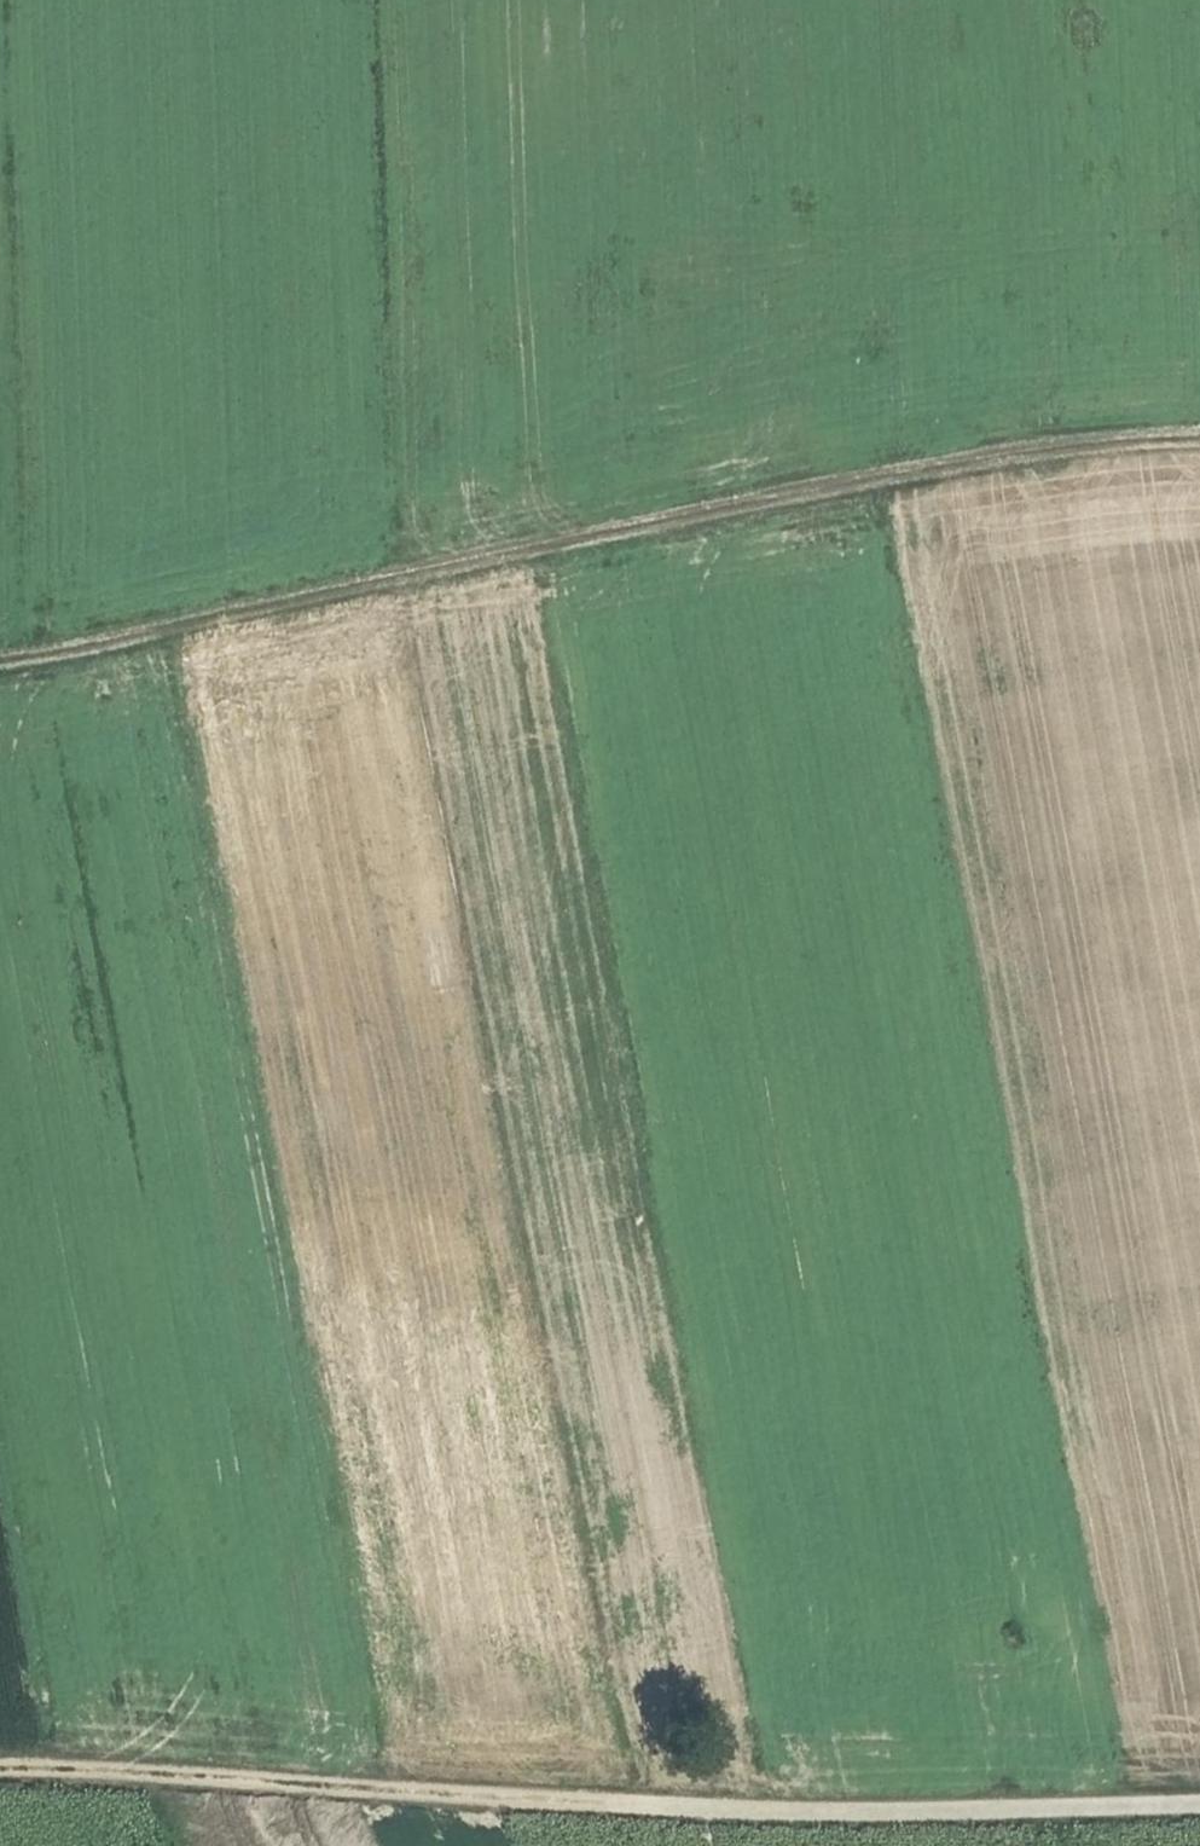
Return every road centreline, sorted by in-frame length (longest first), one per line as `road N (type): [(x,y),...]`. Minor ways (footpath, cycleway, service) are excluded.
road 1 (track): [(0,652),(939,468),(1077,446),(1199,438)]
road 2 (track): [(0,1764),(782,1805),(1199,1796)]

